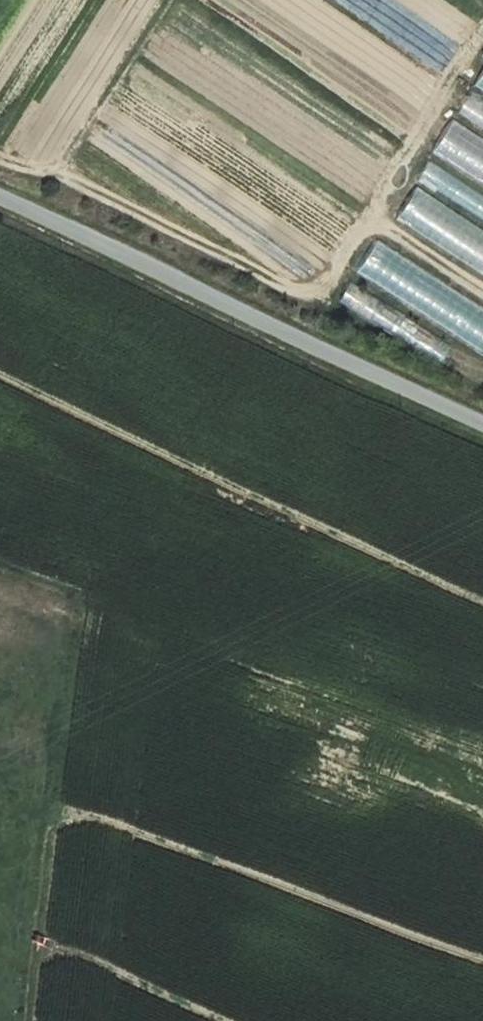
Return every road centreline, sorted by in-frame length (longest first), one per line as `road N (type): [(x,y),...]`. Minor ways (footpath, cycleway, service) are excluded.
road 1 (track): [(482,41),(330,284),(295,291),(51,172),(0,159)]
road 2 (residential): [(0,200),(482,425)]
road 3 (track): [(155,0),(51,172)]
road 4 (track): [(364,220),(482,296)]

